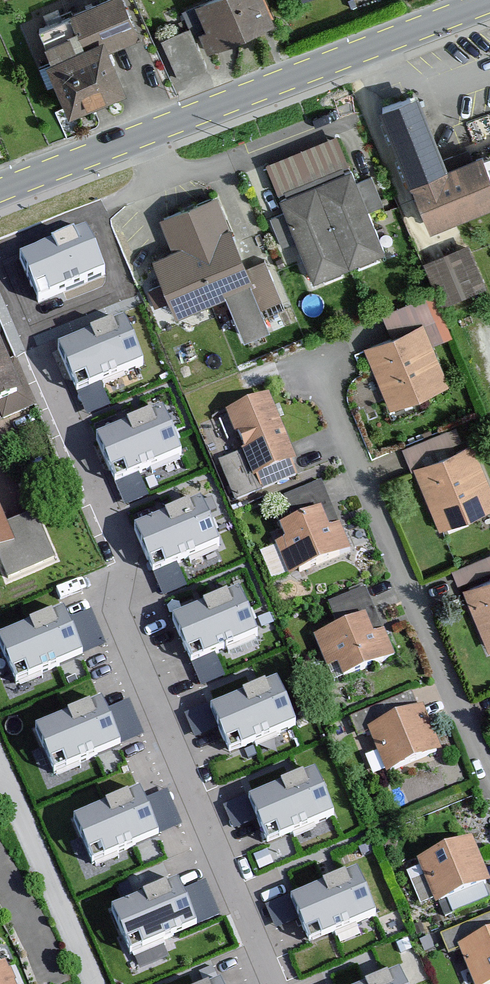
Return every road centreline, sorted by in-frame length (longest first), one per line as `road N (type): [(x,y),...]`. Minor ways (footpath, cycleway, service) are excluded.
road 1 (residential): [(37,361),(124,555),(116,609),(274,983)]
road 2 (tertiary): [(489,0),(0,190)]
road 3 (residential): [(489,775),(322,374)]
road 4 (residential): [(98,983),(0,759)]

